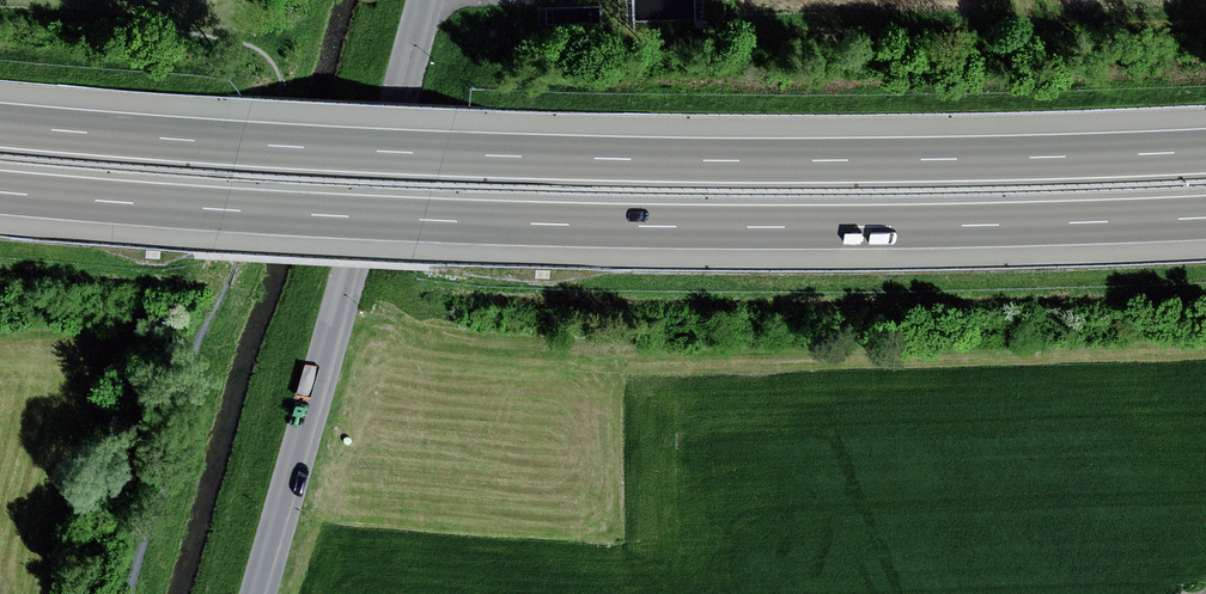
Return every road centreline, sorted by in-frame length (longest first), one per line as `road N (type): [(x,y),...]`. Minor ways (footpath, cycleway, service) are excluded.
road 1 (motorway): [(0,191),(425,220),(768,227),(1205,218)]
road 2 (motorway): [(1205,149),(745,160),(446,154),(0,125)]
road 3 (tertiary): [(426,0),(259,593)]

